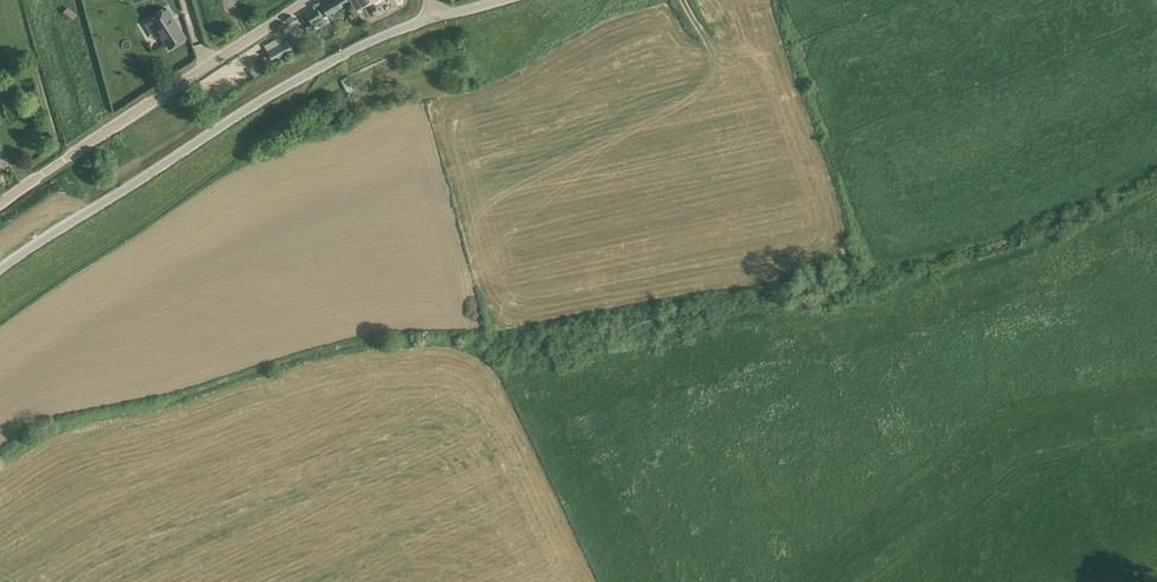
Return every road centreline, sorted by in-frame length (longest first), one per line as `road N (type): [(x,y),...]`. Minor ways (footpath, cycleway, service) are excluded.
road 1 (unclassified): [(0,270),(300,81),(435,17)]
road 2 (tertiary): [(0,205),(310,0)]

